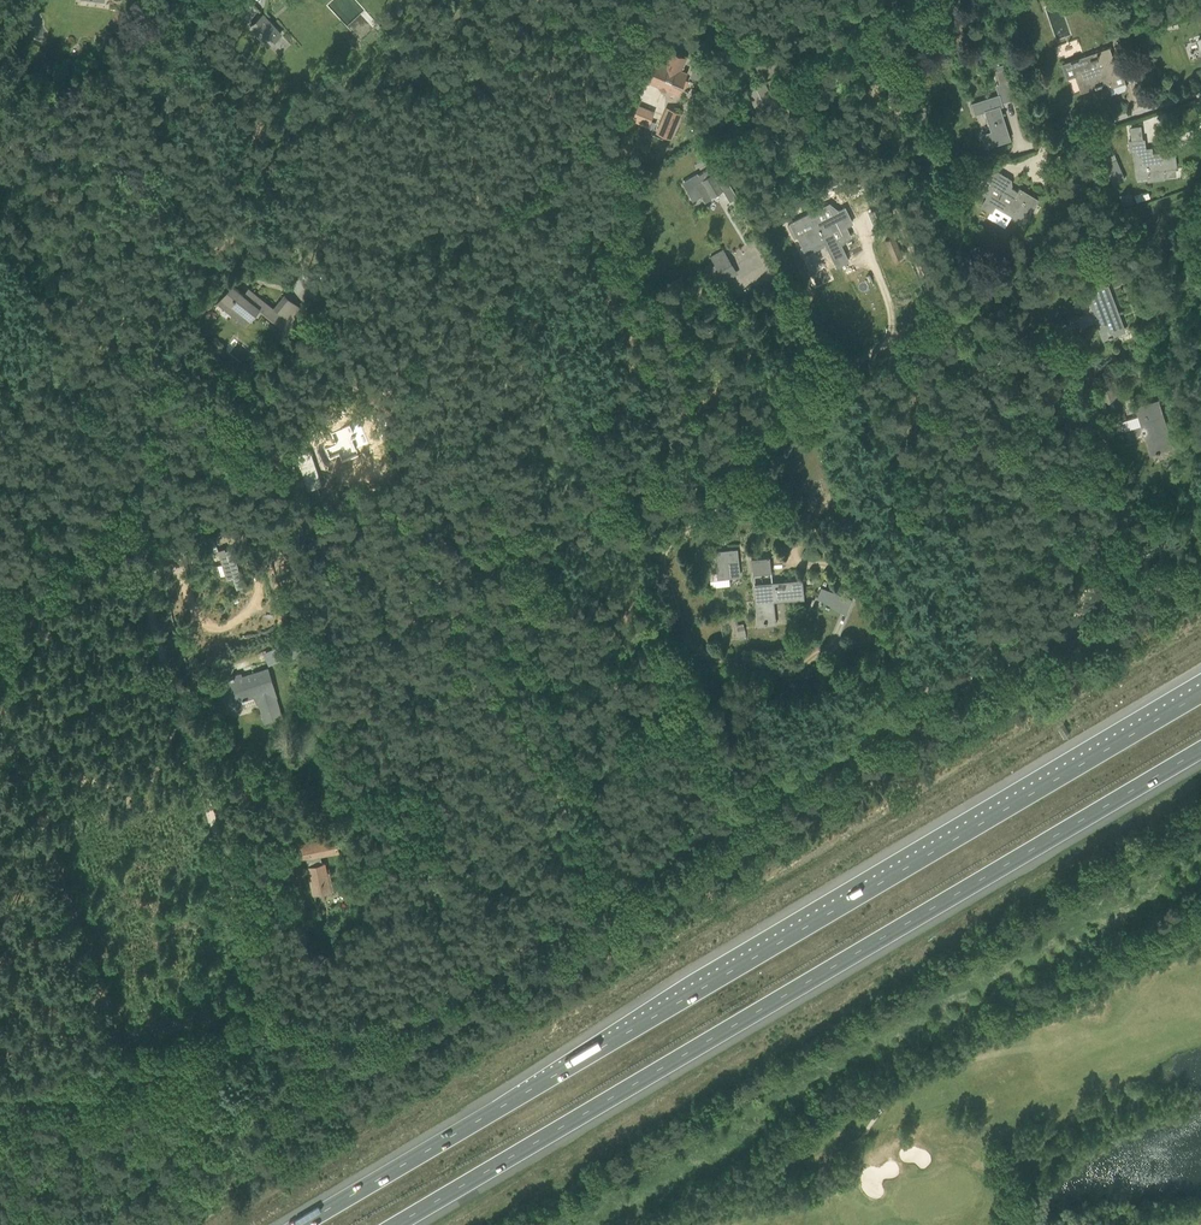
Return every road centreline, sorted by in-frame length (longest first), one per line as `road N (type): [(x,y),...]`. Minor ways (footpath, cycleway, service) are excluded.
road 1 (track): [(269,1023),(289,1017),(357,1025),(399,1012),(1055,629),(1138,553),(1200,526)]
road 2 (motorway): [(1200,695),(305,1224)]
road 3 (motorway): [(400,1224),(1200,749)]
road 4 (unclassified): [(0,597),(100,508),(140,460),(141,346),(181,0)]
road 5 (track): [(631,87),(388,365),(284,450),(234,464),(135,472)]
road 6 (track): [(269,1023),(154,612),(135,472)]
road 7 (track): [(933,699),(837,451),(834,386),(778,285)]
road 8 (track): [(0,1213),(140,1209),(169,1200),(197,1172),(261,1064),(335,1030)]
road 9 (track): [(0,1097),(269,1023)]
road 10 (track): [(1200,372),(1136,215),(1200,188)]
road 11 (track): [(1138,553),(1090,383)]
road 12 (track): [(1200,93),(1040,144)]

